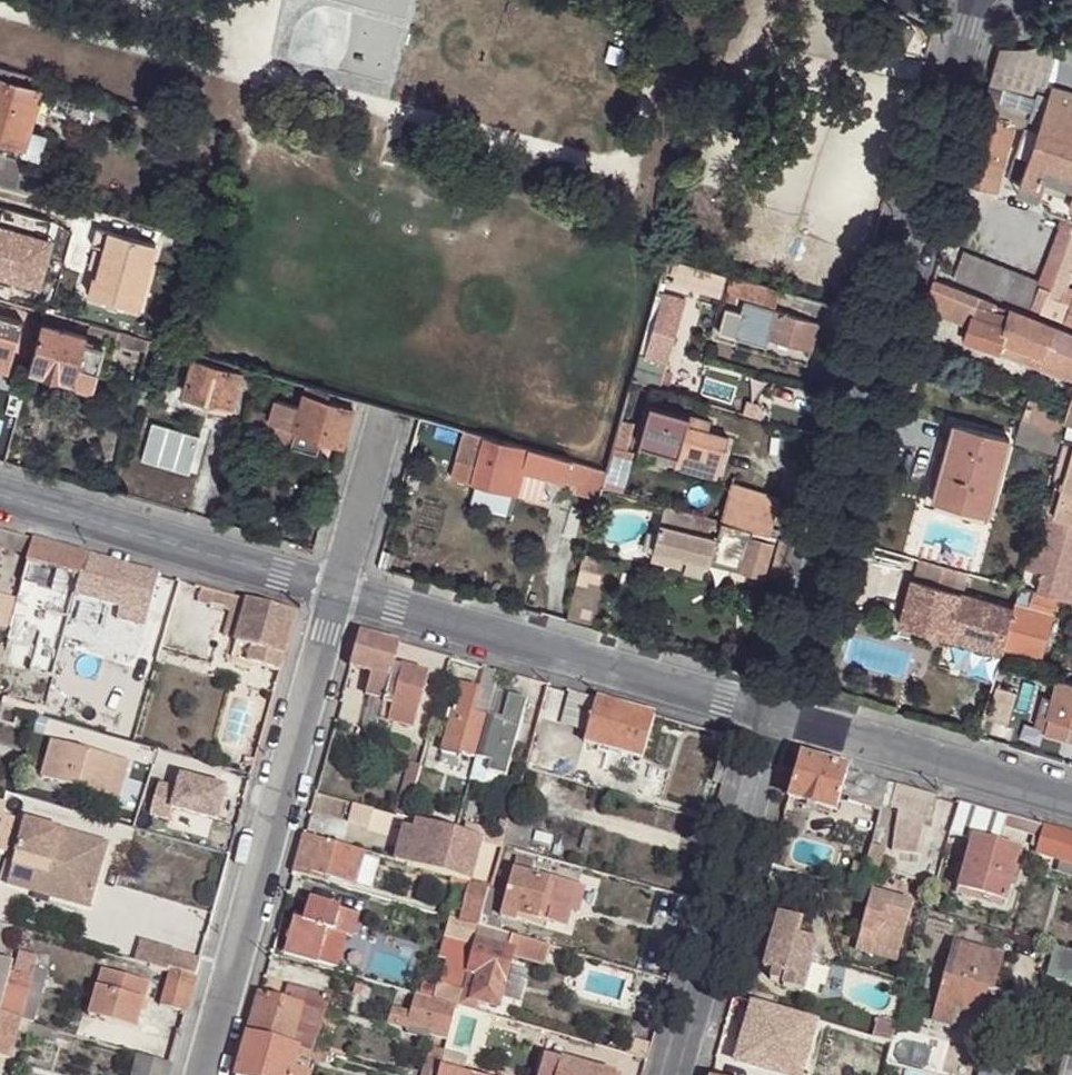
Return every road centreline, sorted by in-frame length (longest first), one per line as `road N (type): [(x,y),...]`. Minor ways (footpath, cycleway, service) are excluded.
road 1 (residential): [(976,0),(771,716)]
road 2 (residential): [(329,590),(198,1074)]
road 3 (residential): [(329,590),(771,716)]
road 4 (residential): [(771,716),(672,1074)]
road 5 (residential): [(0,497),(329,590)]
road 6 (residential): [(771,716),(1071,802)]
road 7 (residential): [(376,416),(329,590)]

